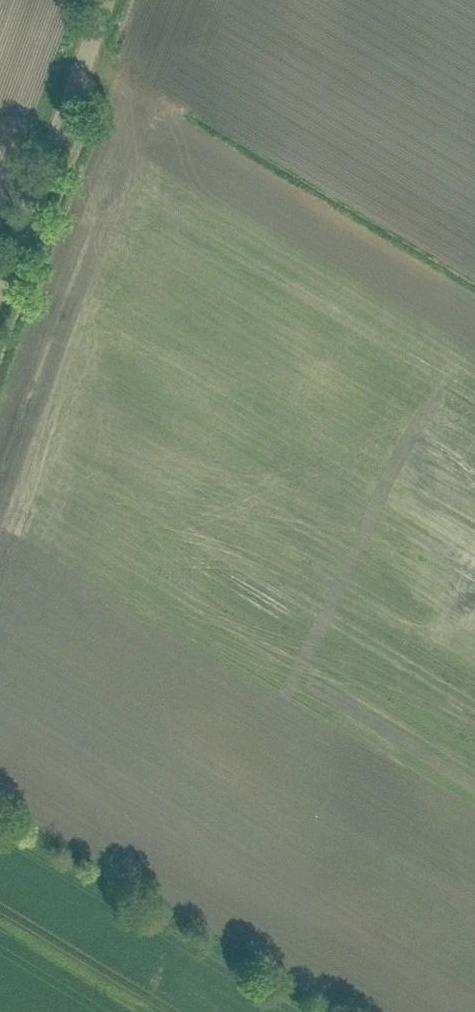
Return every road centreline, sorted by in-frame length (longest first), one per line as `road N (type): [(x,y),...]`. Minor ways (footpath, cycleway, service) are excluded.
road 1 (tertiary): [(0,286),(106,0)]

